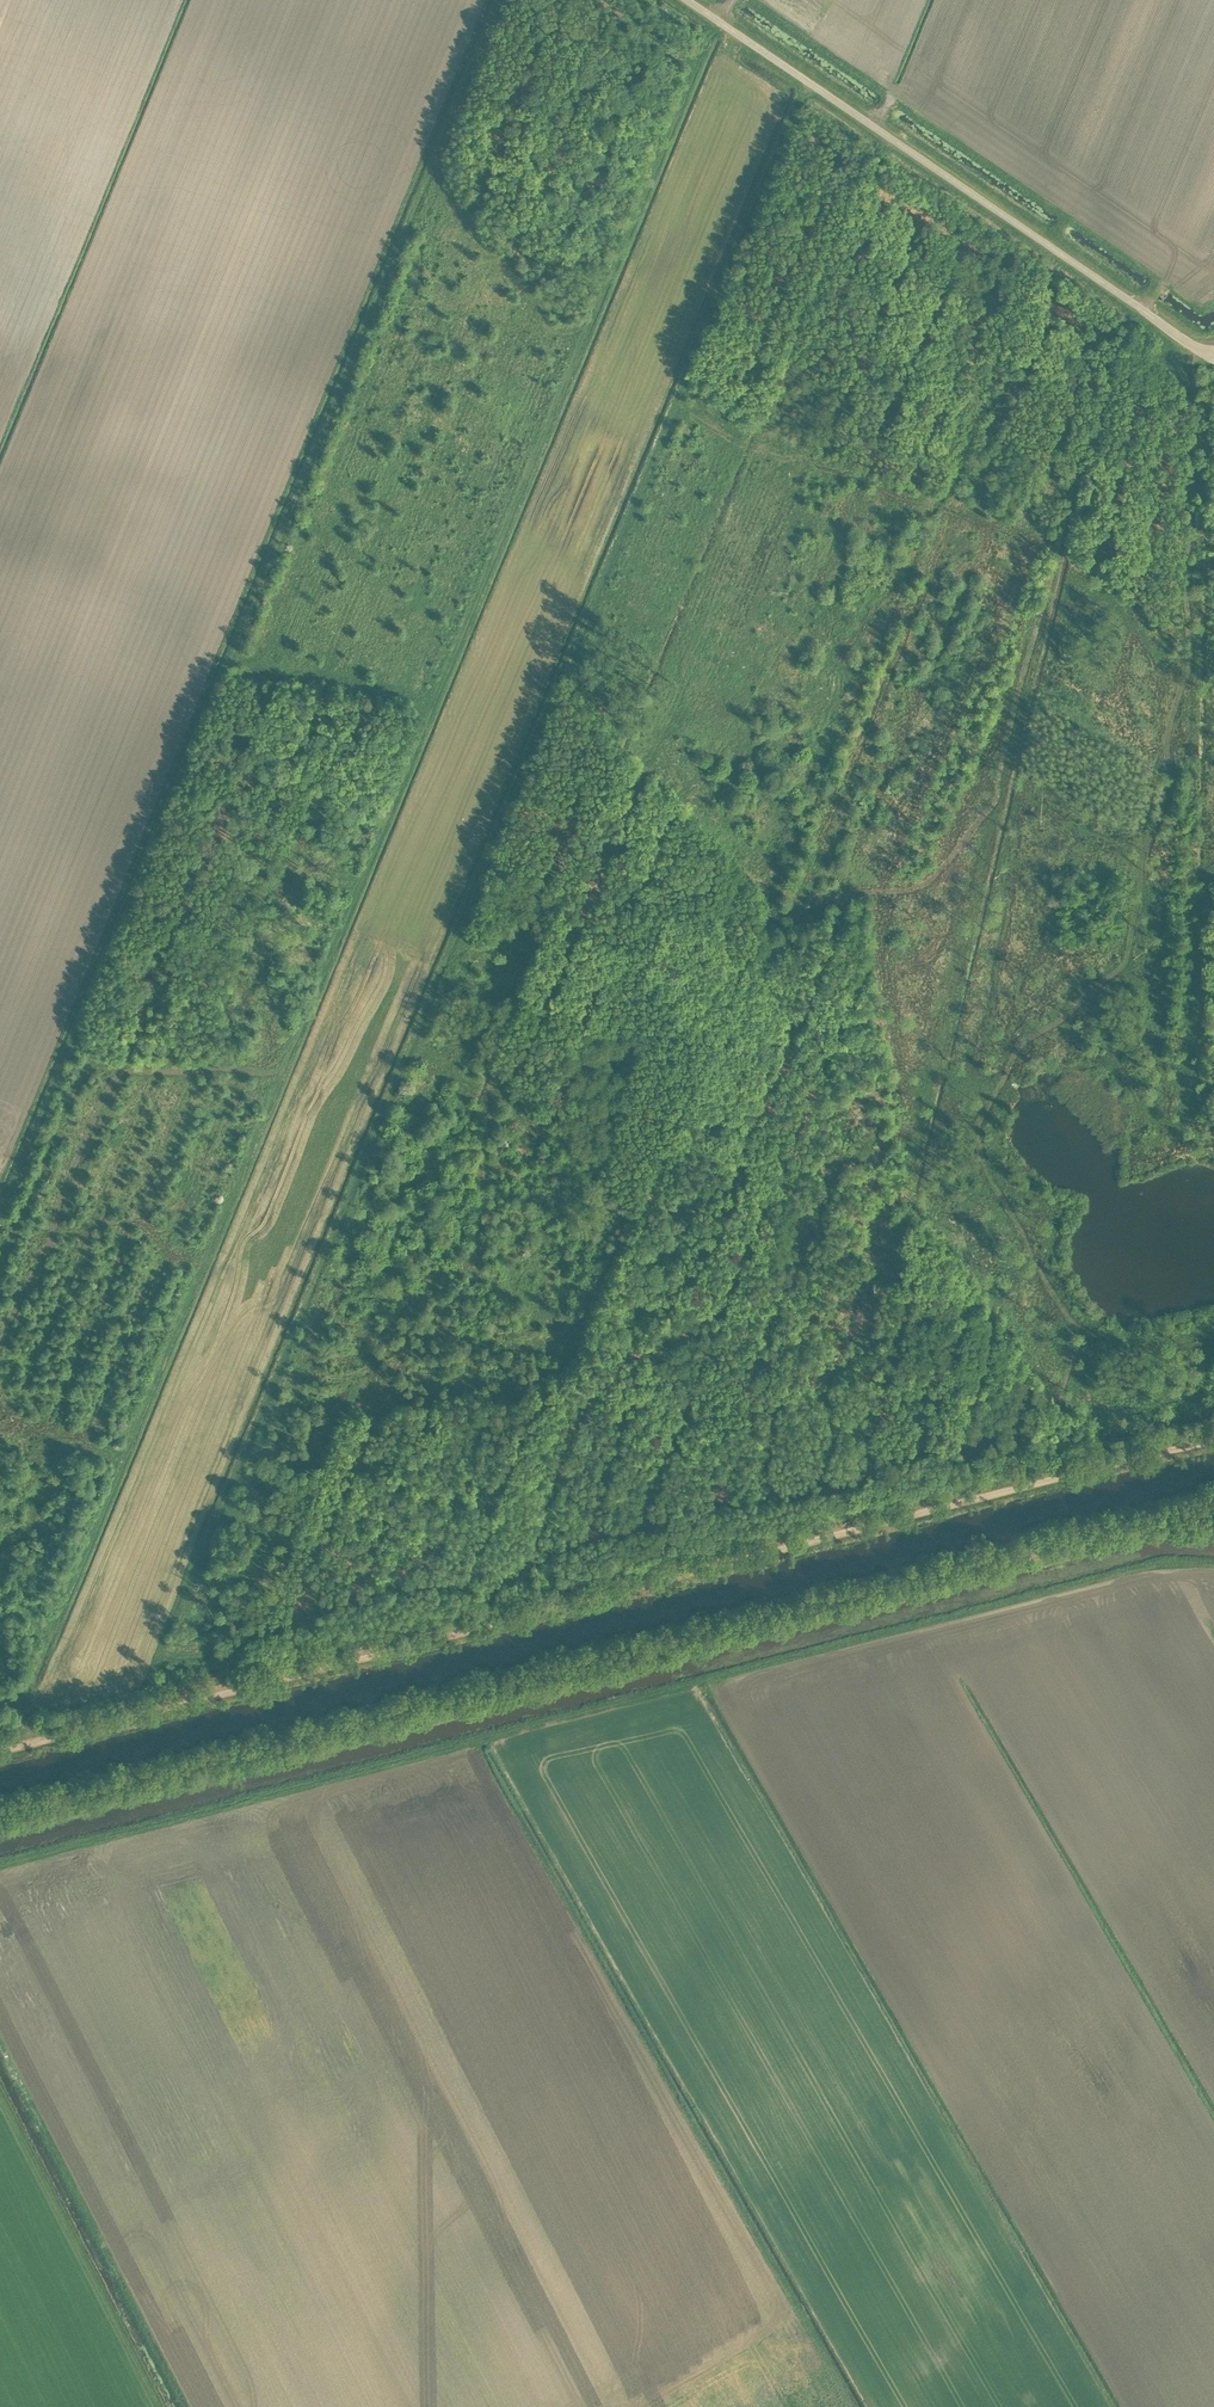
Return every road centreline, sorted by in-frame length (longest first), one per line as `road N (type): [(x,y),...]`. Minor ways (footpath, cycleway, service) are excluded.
road 1 (track): [(0,1825),(1213,1509)]
road 2 (track): [(0,1753),(1053,1480)]
road 3 (unclassified): [(1213,352),(1188,342),(687,0)]
road 4 (track): [(1053,1480),(1213,1442)]

